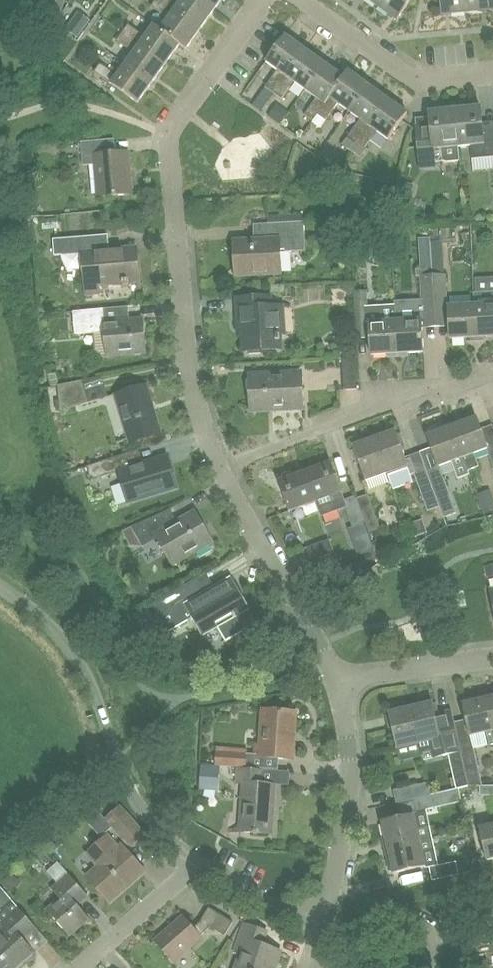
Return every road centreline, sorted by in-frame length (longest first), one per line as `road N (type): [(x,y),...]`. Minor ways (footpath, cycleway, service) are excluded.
road 1 (unclassified): [(225,465),(204,426),(184,346),(169,131),(259,0)]
road 2 (residential): [(492,378),(382,402),(225,465)]
road 3 (unclassified): [(336,683),(225,465)]
road 4 (unclassified): [(325,920),(347,808),(336,683)]
road 5 (residential): [(492,73),(414,77),(293,0)]
road 6 (residential): [(195,854),(131,790),(99,712)]
road 7 (residential): [(66,967),(195,854)]
road 8 (unclassified): [(99,712),(73,646),(0,585)]
road 9 (unclassified): [(492,659),(336,683)]
road 10 (residential): [(325,920),(195,854)]

